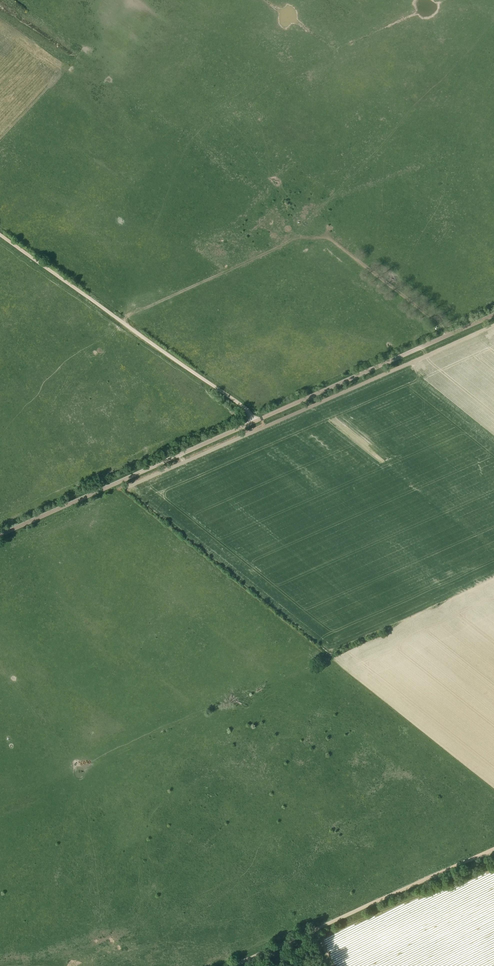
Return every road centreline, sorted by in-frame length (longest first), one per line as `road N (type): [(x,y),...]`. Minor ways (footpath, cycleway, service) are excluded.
road 1 (unclassified): [(0,535),(493,315)]
road 2 (track): [(255,421),(0,235)]
road 3 (track): [(234,965),(493,849)]

